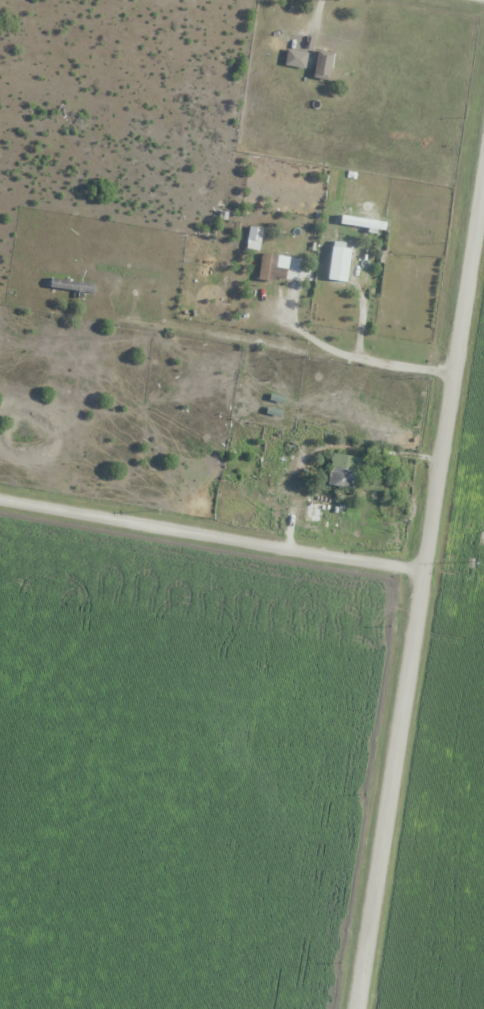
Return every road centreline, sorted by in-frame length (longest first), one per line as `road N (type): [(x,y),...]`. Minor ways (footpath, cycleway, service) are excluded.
road 1 (residential): [(357,1008),(483,151)]
road 2 (residential): [(422,570),(0,513)]

